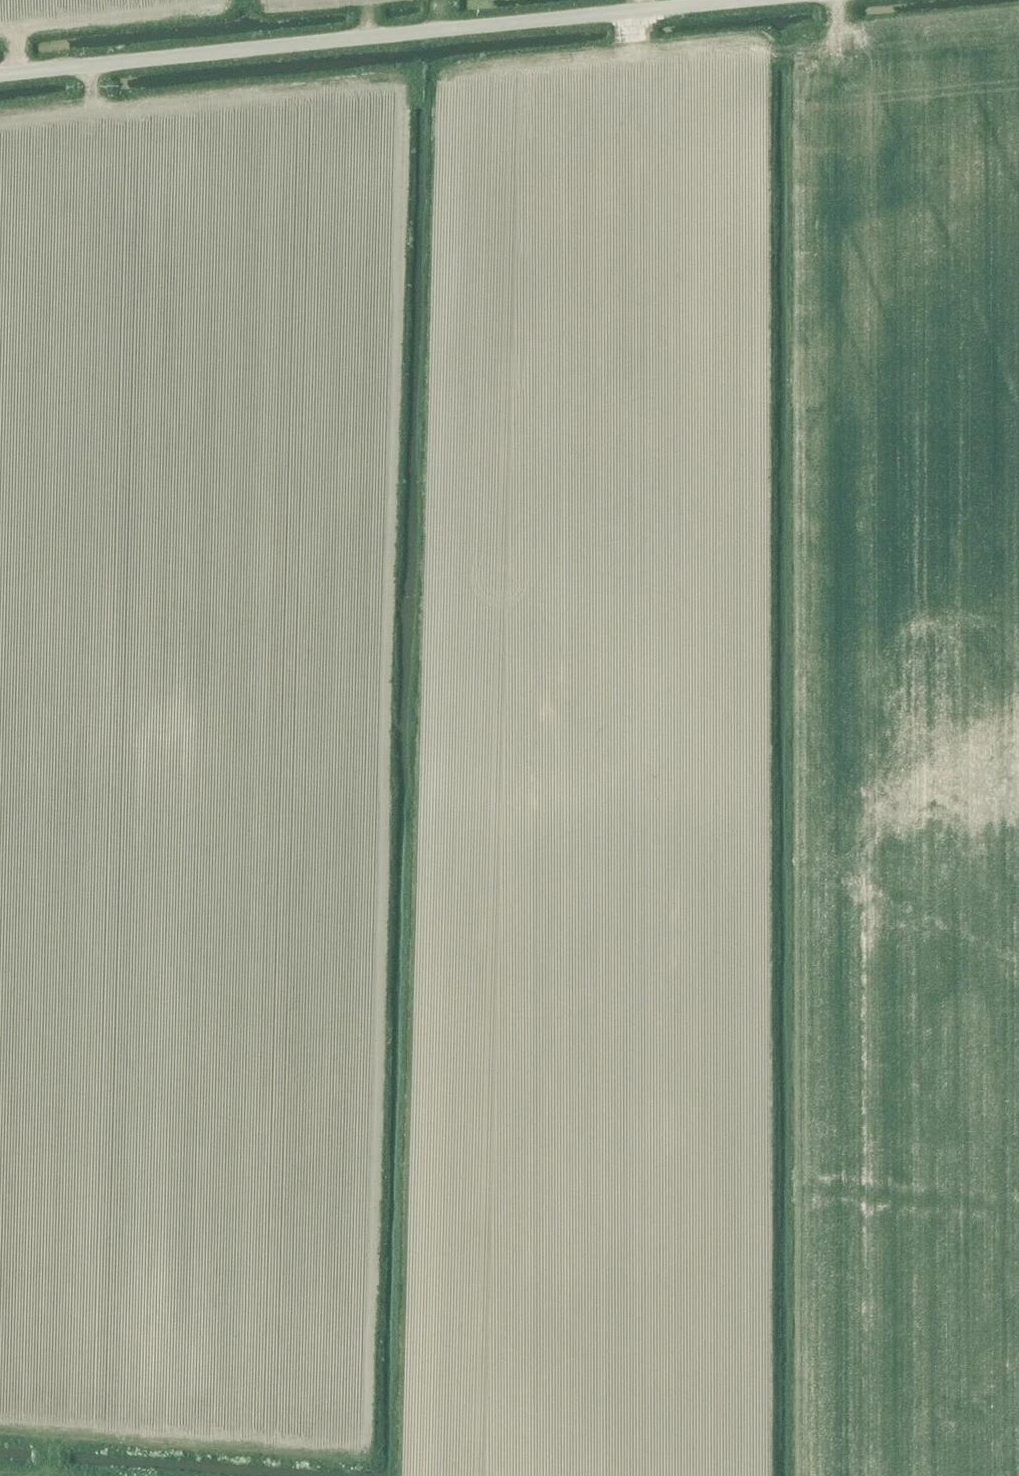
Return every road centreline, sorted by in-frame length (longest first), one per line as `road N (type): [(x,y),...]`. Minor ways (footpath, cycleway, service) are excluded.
road 1 (unclassified): [(0,78),(857,0)]

